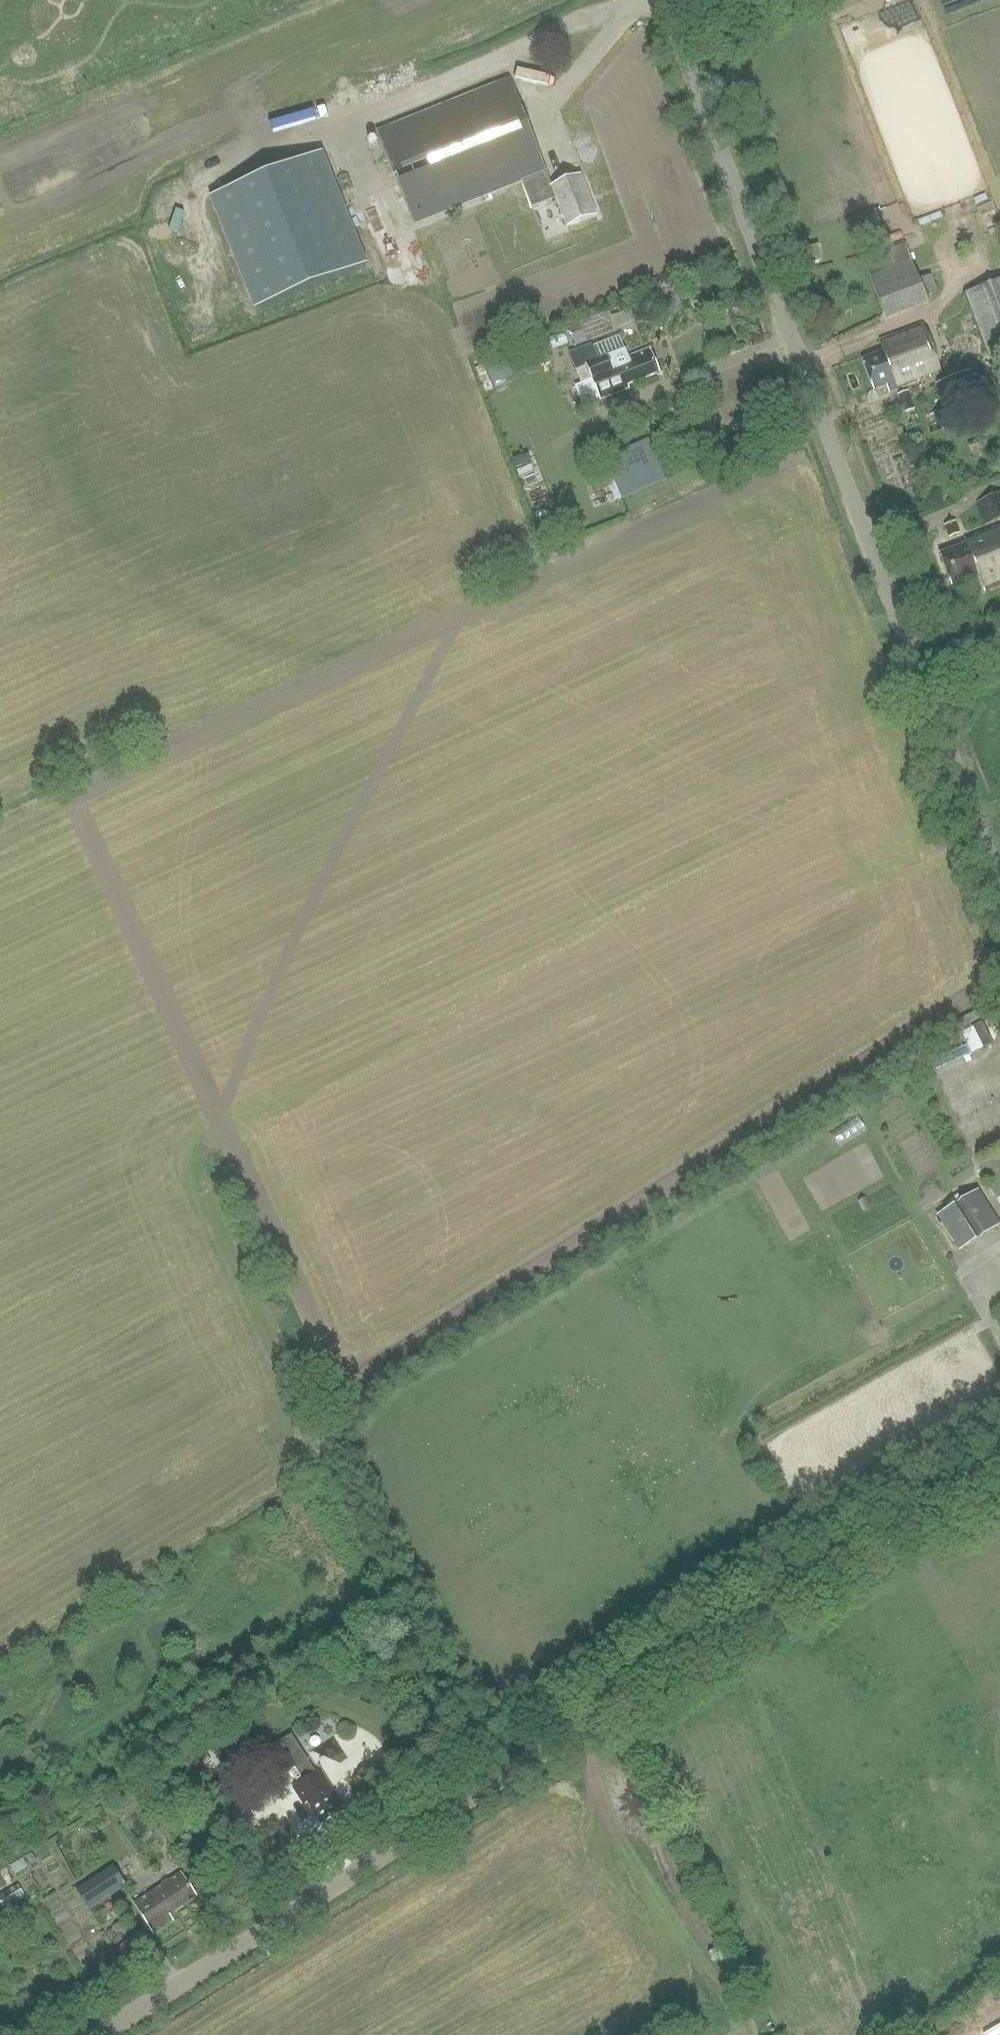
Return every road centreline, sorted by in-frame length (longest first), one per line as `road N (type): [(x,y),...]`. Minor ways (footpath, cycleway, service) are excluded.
road 1 (tertiary): [(99,2034),(999,1465)]
road 2 (unclassified): [(999,883),(665,0)]

